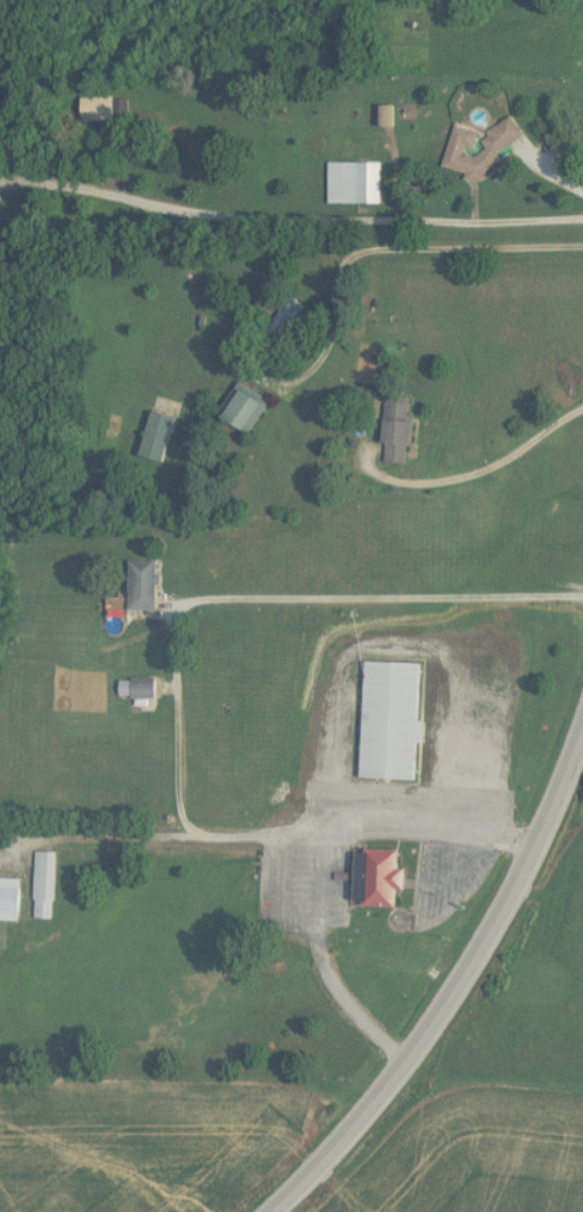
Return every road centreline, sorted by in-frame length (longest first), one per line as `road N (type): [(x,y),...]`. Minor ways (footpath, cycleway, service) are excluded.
road 1 (secondary): [(582,695),(537,820),(461,968),(362,1112),(269,1211)]
road 2 (residential): [(582,221),(292,223),(145,210),(0,184)]
road 3 (residential): [(522,847),(356,831),(292,840),(63,837),(0,851)]
road 4 (residential): [(582,249),(349,251),(336,266),(322,341),(283,389)]
road 5 (residential): [(292,840),(313,980),(395,1062)]

